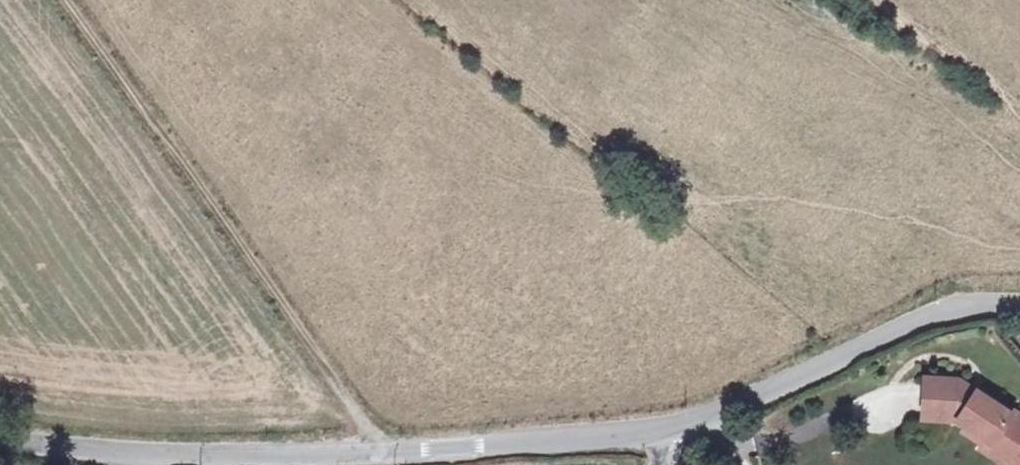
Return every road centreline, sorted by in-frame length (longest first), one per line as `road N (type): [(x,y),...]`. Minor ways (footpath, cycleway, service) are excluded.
road 1 (tertiary): [(0,440),(133,452),(391,456),(672,431)]
road 2 (track): [(67,0),(391,456)]
road 3 (tertiary): [(672,431),(944,311),(1019,305)]

